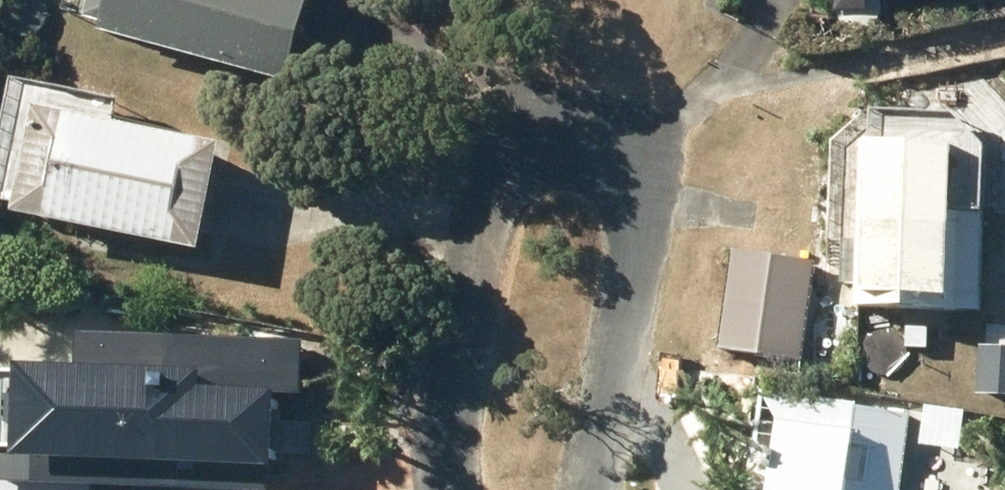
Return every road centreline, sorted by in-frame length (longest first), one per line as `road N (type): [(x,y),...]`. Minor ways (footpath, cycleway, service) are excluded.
road 1 (residential): [(452,489),(464,310),(483,214),(505,169),(534,137),(580,130),(621,143)]
road 2 (residential): [(621,143),(644,182),(643,235),(588,489)]

